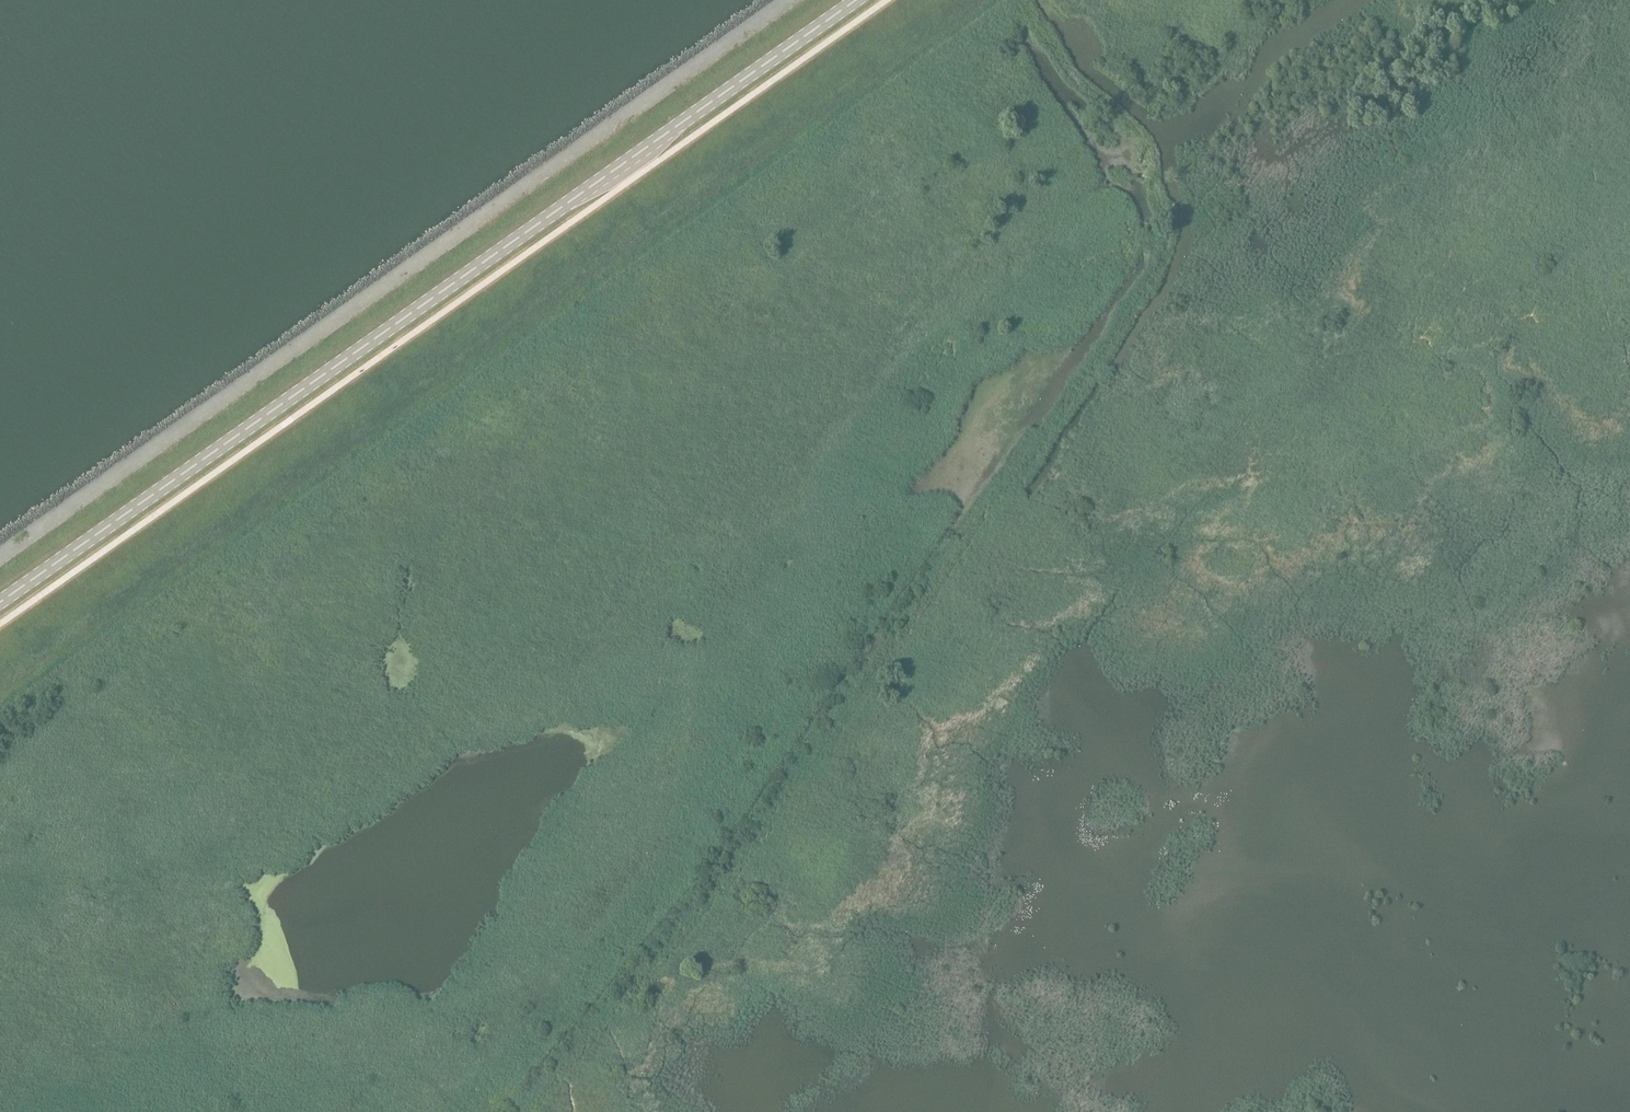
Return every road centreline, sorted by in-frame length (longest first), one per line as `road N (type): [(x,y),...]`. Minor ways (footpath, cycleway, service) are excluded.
road 1 (secondary): [(0,612),(860,0)]

